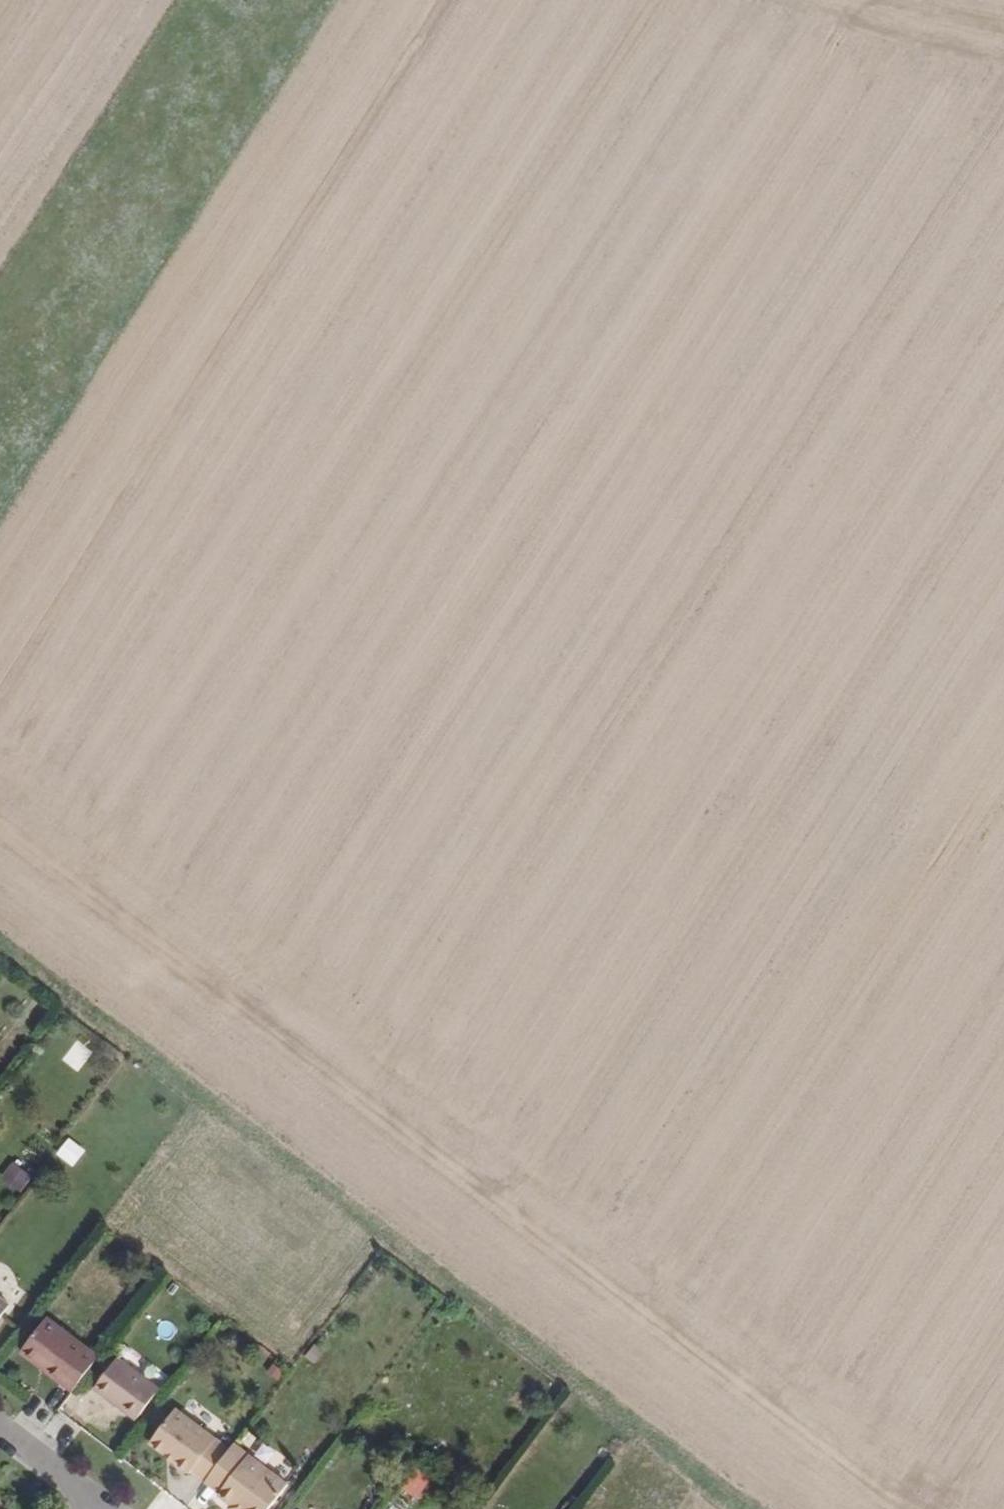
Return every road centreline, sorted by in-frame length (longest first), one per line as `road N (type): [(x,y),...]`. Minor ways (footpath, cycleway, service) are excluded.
road 1 (residential): [(0,1431),(102,1508)]

